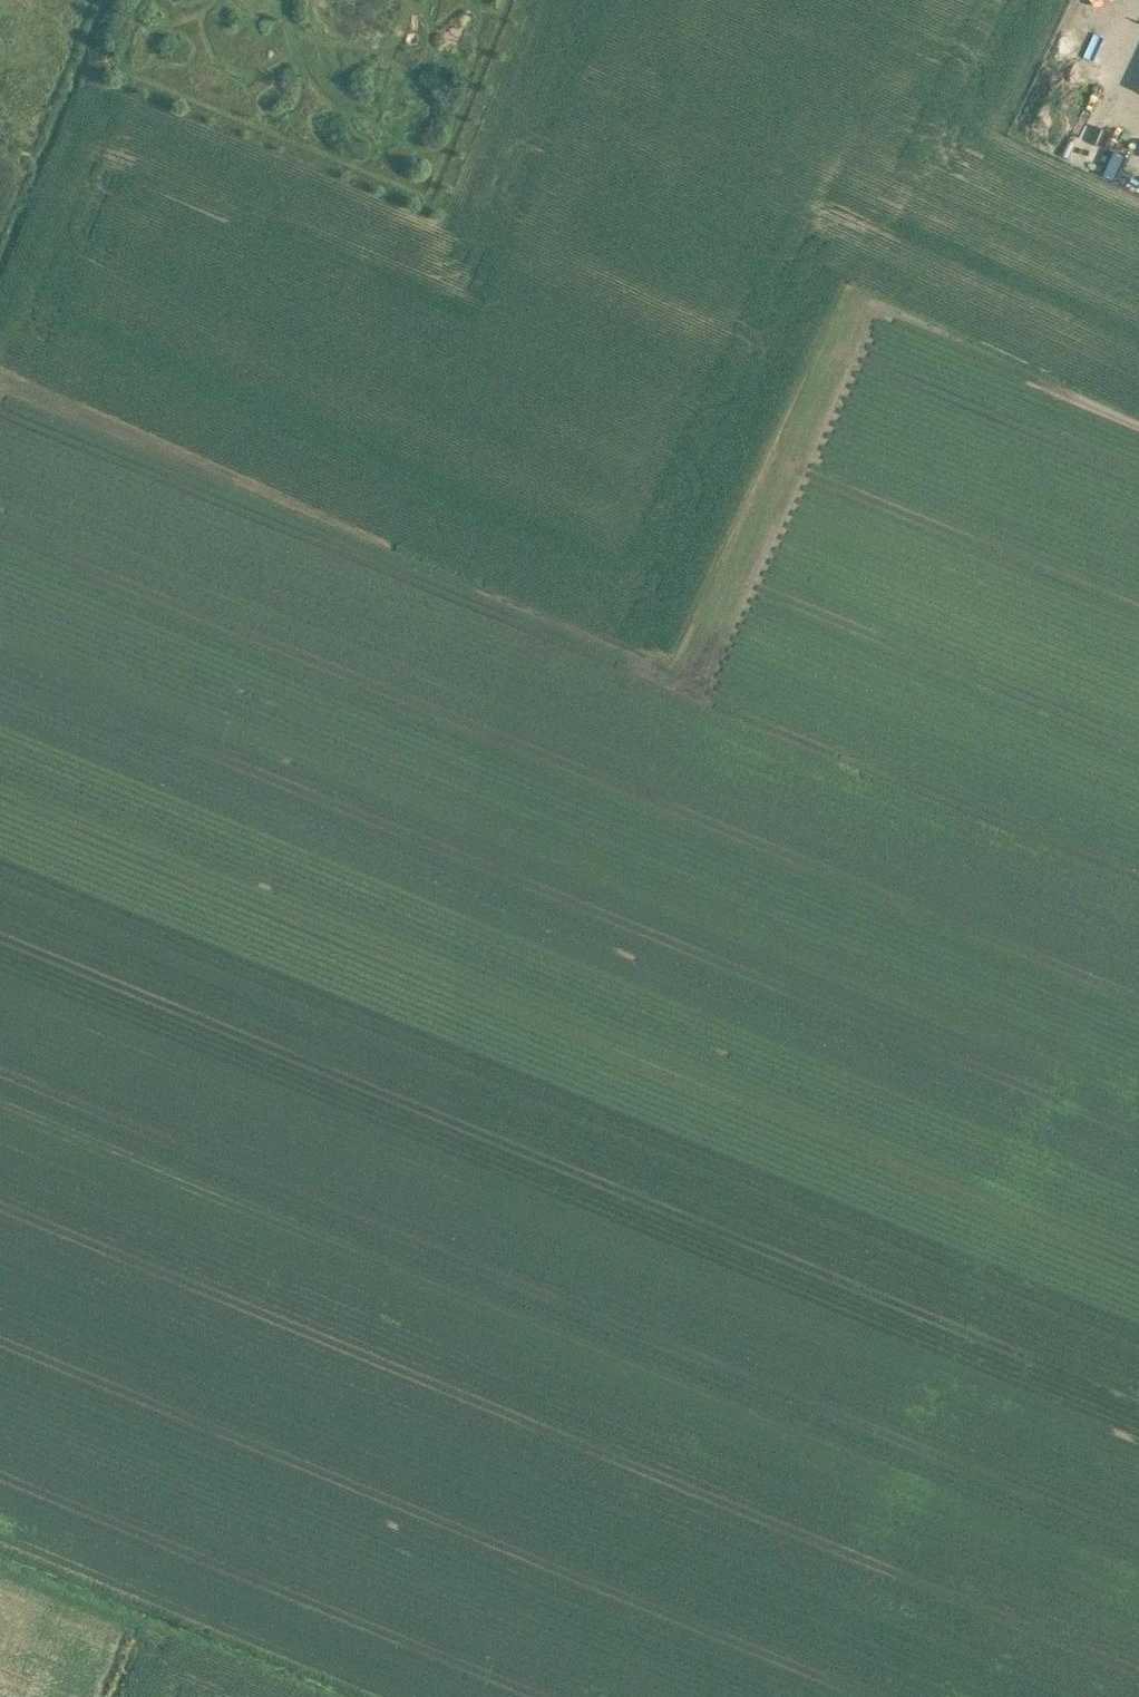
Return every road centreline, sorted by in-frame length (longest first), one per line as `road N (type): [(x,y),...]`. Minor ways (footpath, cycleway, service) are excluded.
road 1 (track): [(1138,526),(297,133),(332,56)]

